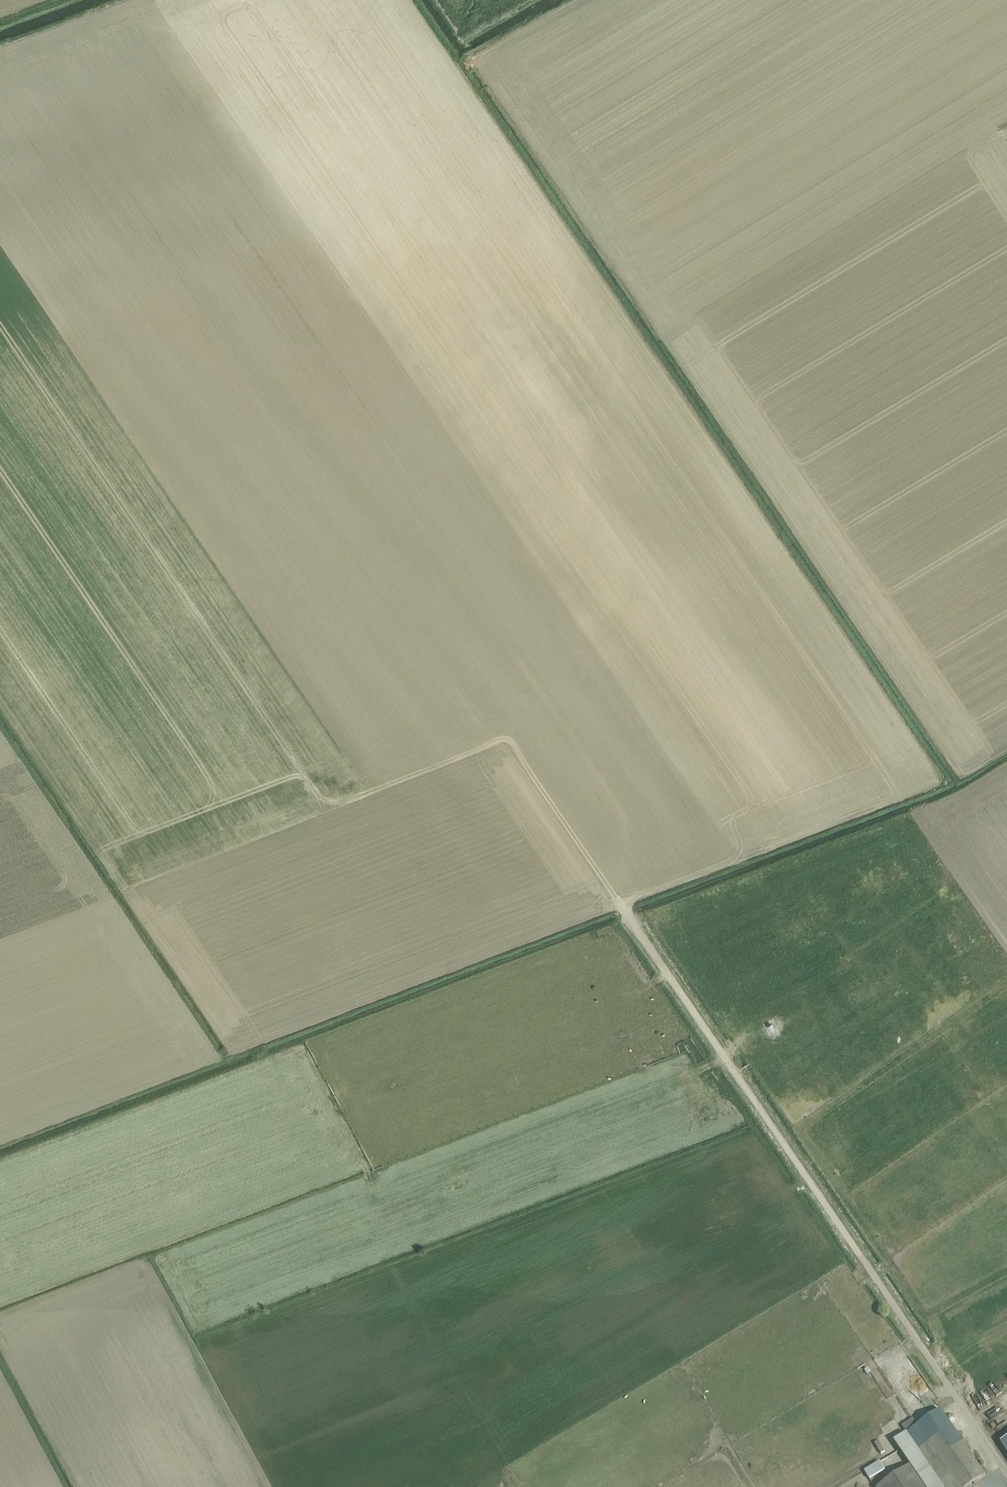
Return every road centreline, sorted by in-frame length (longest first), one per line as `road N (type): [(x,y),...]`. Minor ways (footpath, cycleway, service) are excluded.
road 1 (track): [(989,1446),(624,907)]

